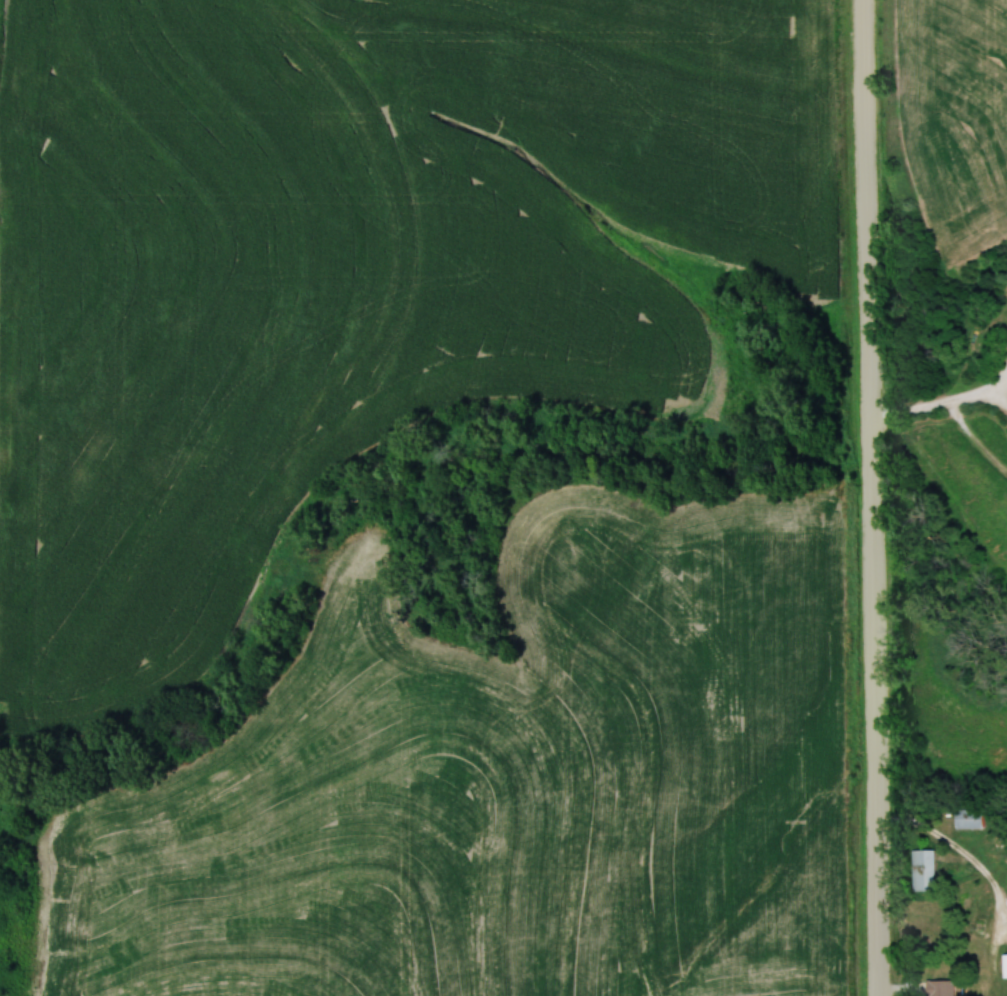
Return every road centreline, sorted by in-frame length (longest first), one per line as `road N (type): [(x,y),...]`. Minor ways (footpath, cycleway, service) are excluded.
road 1 (residential): [(864,0),(879,995)]

